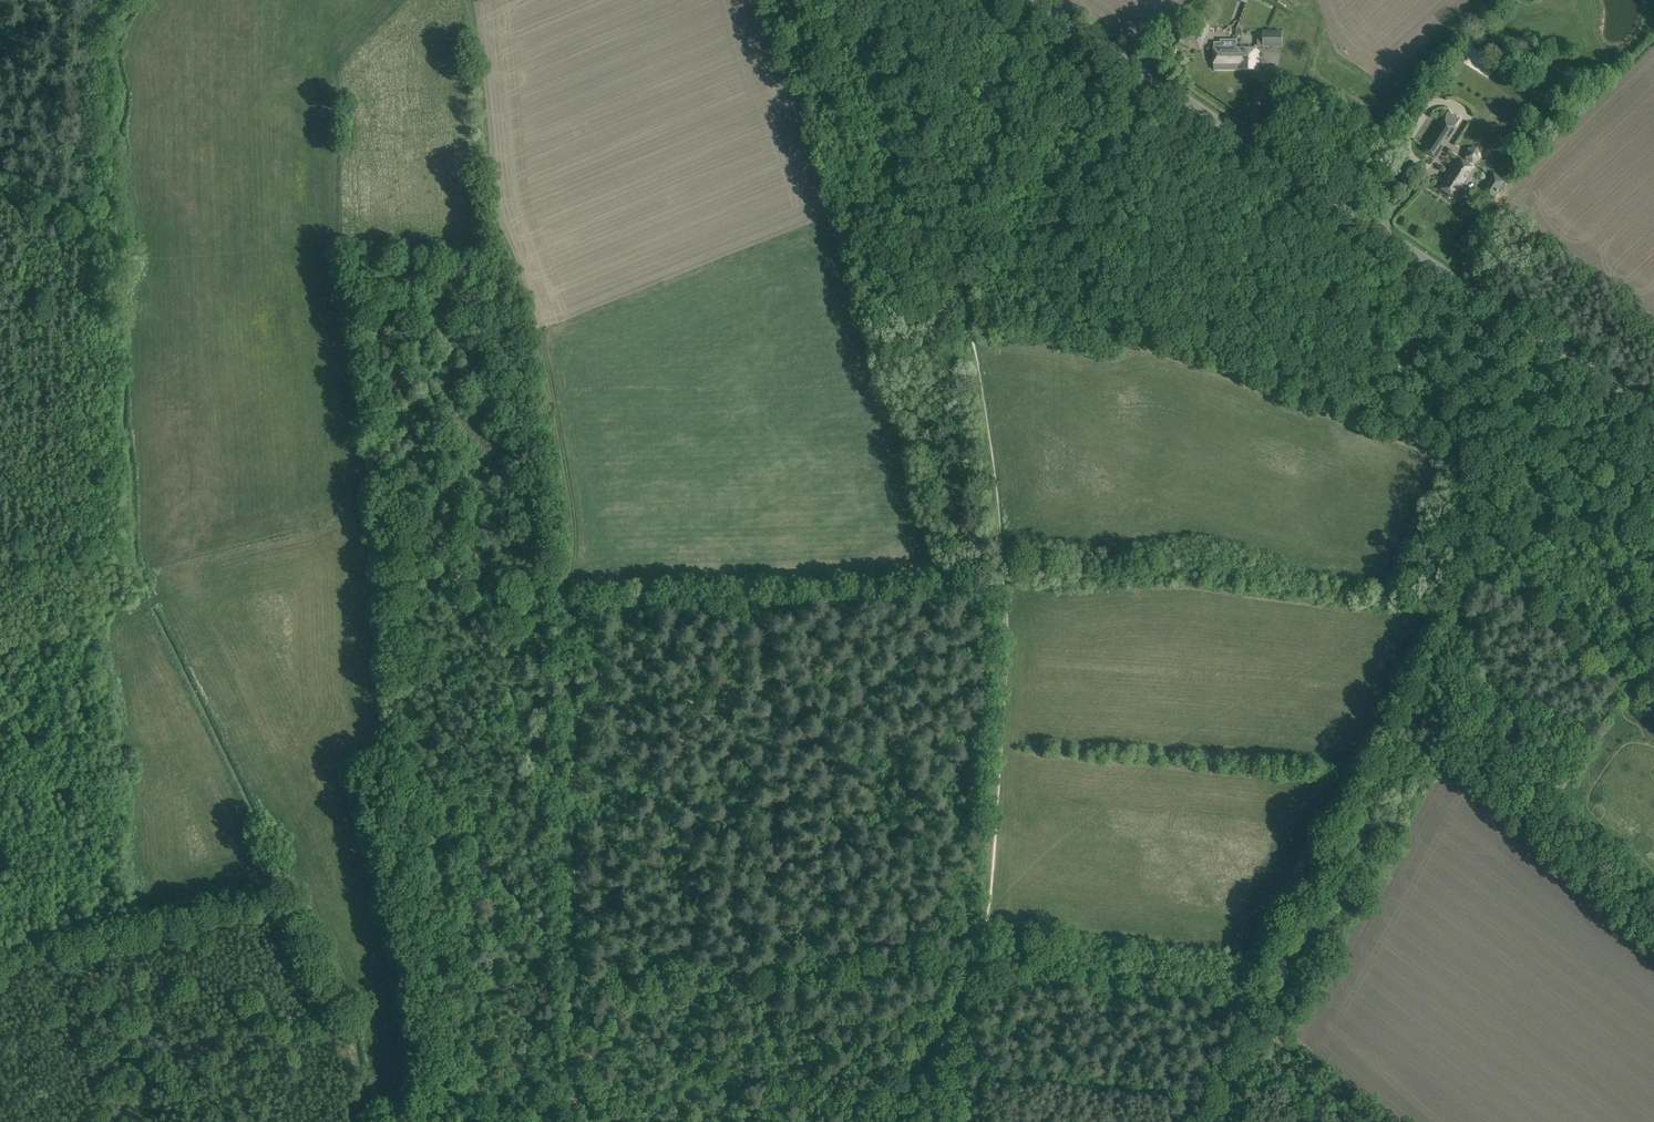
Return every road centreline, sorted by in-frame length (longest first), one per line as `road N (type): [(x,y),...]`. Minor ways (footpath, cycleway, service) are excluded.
road 1 (unclassified): [(1653,403),(1034,0)]

